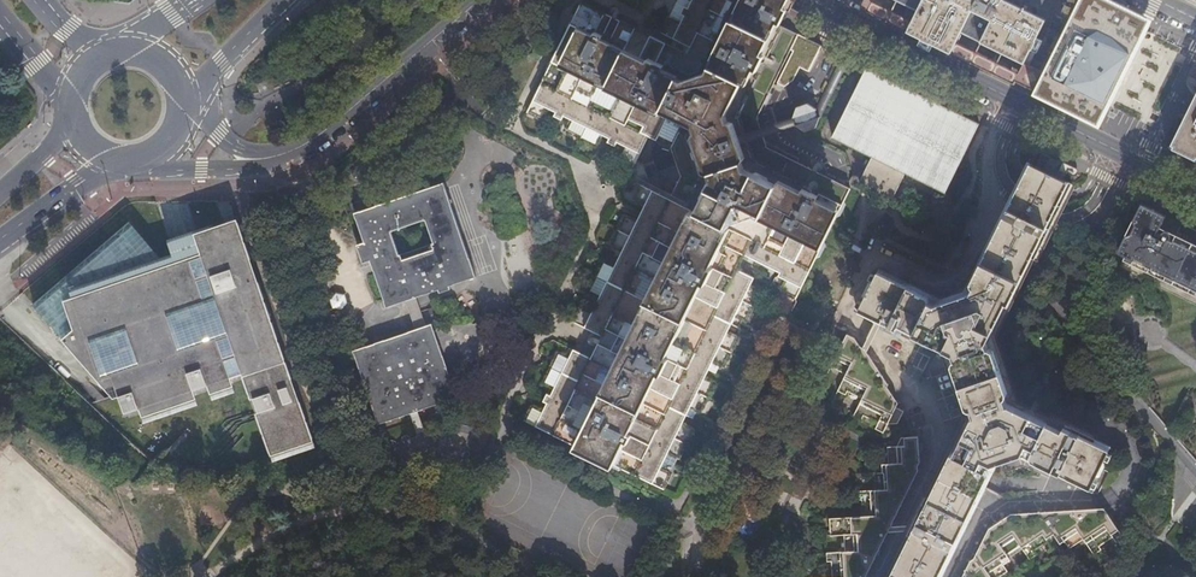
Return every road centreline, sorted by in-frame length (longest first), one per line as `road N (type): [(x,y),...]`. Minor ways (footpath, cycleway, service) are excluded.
road 1 (unclassified): [(809,0),(1195,191)]
road 2 (unclassified): [(306,146),(484,0)]
road 3 (unclassified): [(142,160),(247,170),(284,162),(306,146)]
road 4 (unclassified): [(306,146),(237,148),(184,99)]
road 5 (secondary): [(184,99),(284,0)]
road 6 (secondary): [(0,240),(108,158)]

